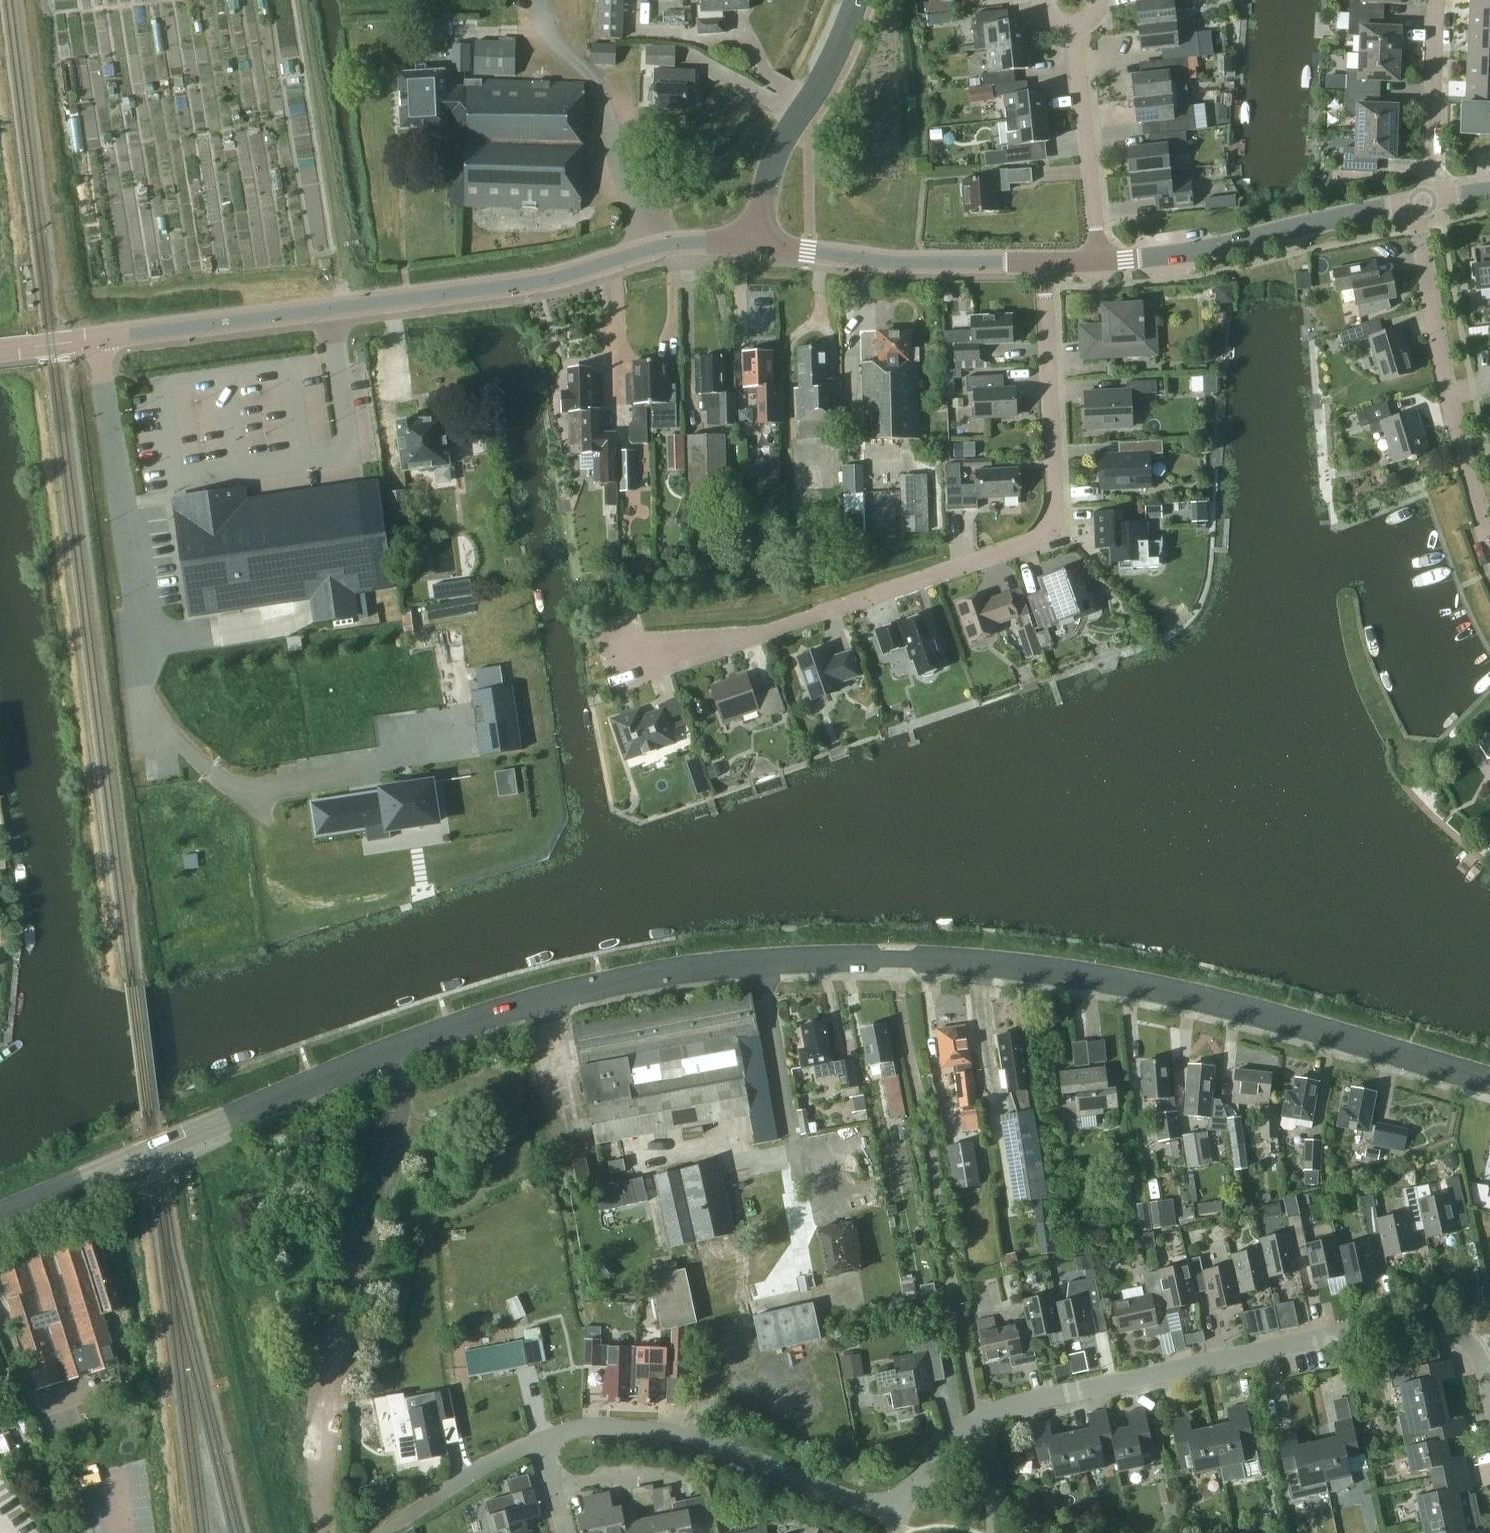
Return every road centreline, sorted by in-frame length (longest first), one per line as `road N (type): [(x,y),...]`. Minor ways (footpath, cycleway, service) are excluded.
road 1 (unclassified): [(0,1220),(402,1046),(586,989),(712,966),(896,959),(1109,980),(1489,1083)]
road 2 (tertiary): [(0,352),(525,283),(671,245),(754,244)]
road 3 (residential): [(628,657),(763,634),(1036,542),(1051,524),(1054,496),(1045,263)]
road 4 (residential): [(1489,1396),(1482,1360),(1465,1337),(1416,1318),(1071,1390),(978,1418)]
road 5 (residential): [(541,1439),(656,1433),(890,1512)]
road 6 (residential): [(1489,548),(1451,409),(1412,204)]
road 7 (unclassified): [(1098,261),(1211,251),(1412,204)]
road 8 (unclassified): [(754,244),(876,260),(1045,263)]
road 9 (tertiary): [(754,244),(784,141),(859,0)]
road 10 (residential): [(1098,261),(1074,29)]
road 11 (residential): [(1433,0),(1428,201)]
road 12 (residential): [(378,1532),(541,1439)]
road 13 (residential): [(553,1487),(639,1473),(681,1479)]
road 14 (residential): [(890,1512),(978,1418)]

